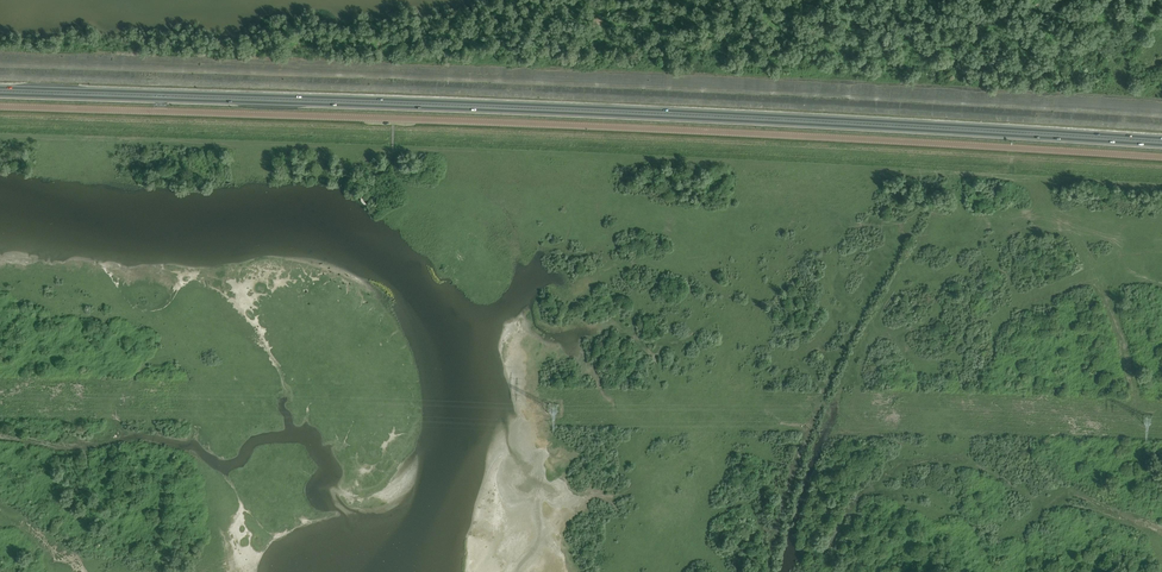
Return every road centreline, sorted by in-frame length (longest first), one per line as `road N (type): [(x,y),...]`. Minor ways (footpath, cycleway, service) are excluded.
road 1 (trunk): [(1161,140),(571,107),(0,89)]
road 2 (tertiary): [(1161,157),(618,127),(0,107)]
road 3 (trunk): [(0,95),(570,113),(1161,145)]
road 4 (track): [(277,144),(505,152)]

